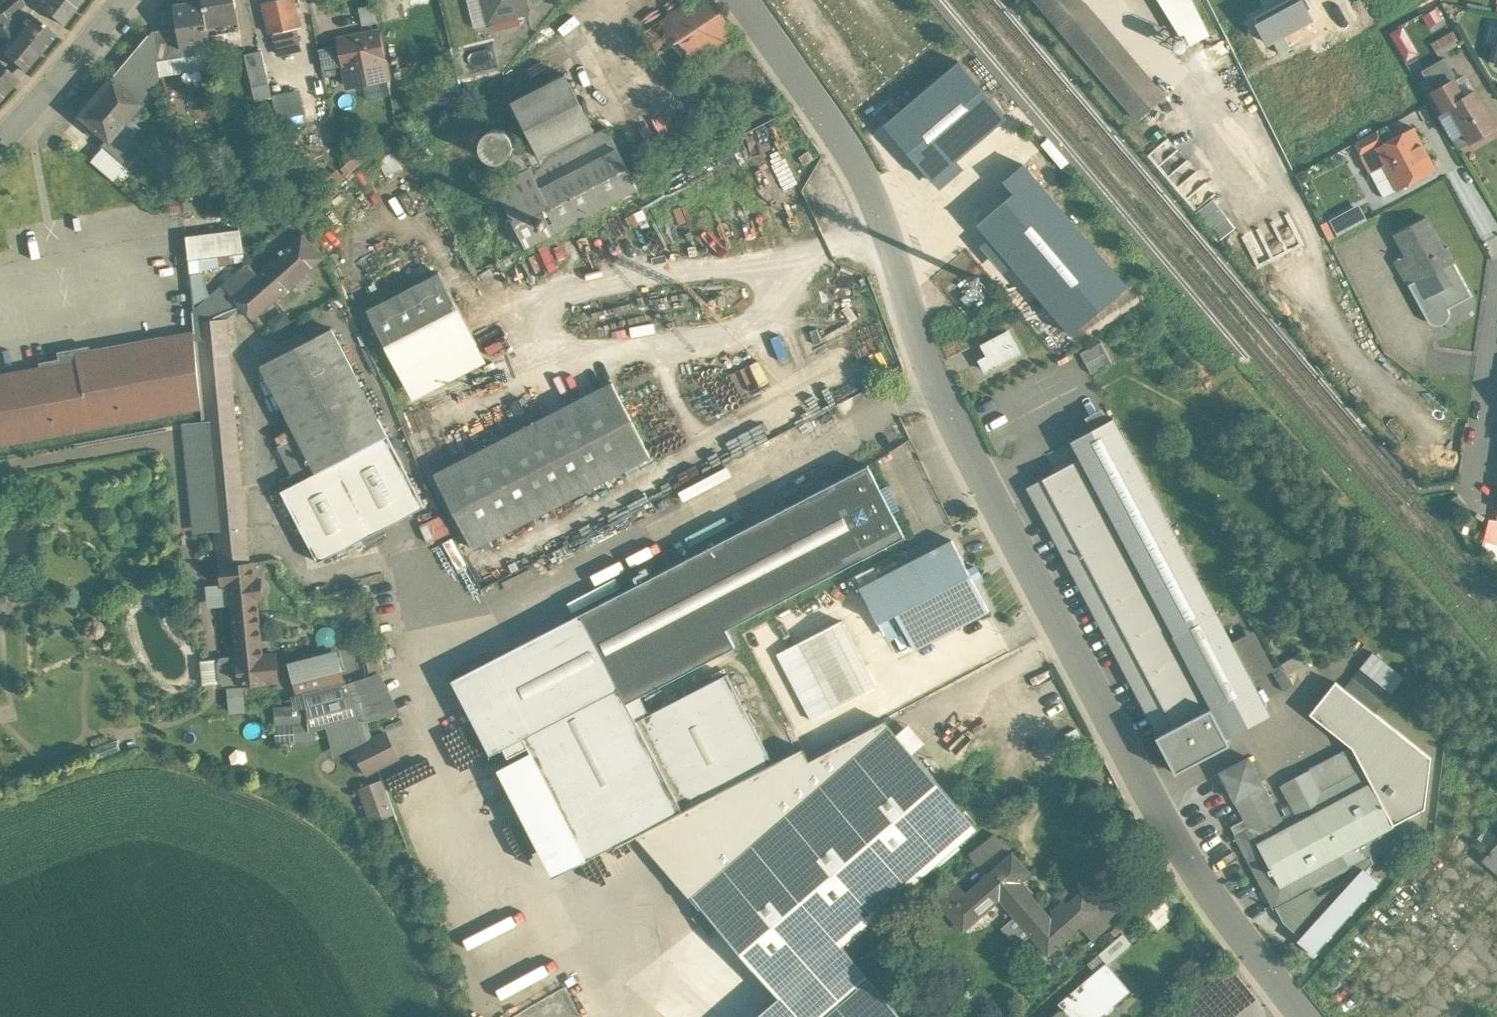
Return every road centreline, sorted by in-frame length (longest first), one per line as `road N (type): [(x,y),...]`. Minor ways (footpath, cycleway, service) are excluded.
road 1 (residential): [(740,0),(881,203),(940,391),(1198,852),(1316,1016)]
road 2 (residential): [(0,142),(129,0)]

